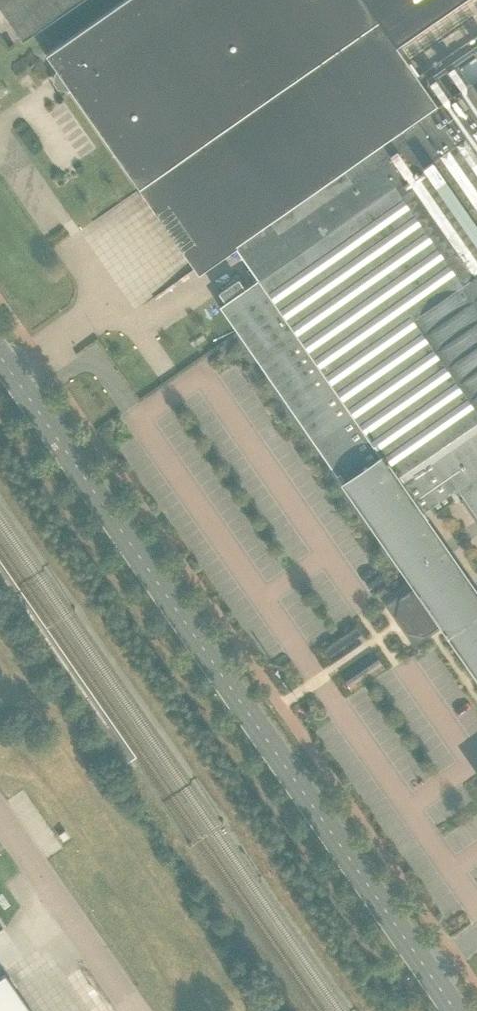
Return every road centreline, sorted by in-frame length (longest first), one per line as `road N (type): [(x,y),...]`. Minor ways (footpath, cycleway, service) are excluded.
road 1 (secondary): [(455,1010),(0,356)]
road 2 (unclassified): [(134,1010),(0,818)]

